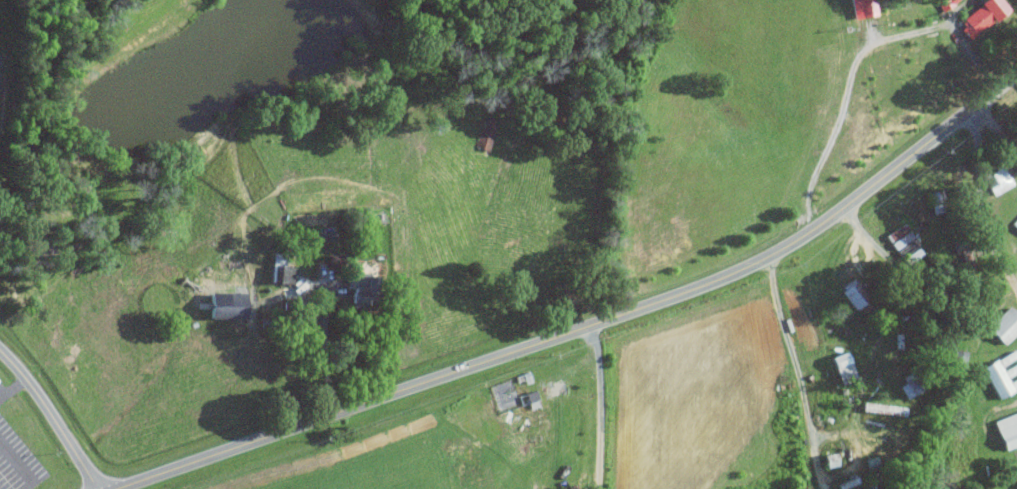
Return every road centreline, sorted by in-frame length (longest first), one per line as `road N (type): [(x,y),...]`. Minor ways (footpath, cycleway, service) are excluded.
road 1 (residential): [(120,488),(761,262),(1016,74)]
road 2 (residential): [(103,488),(0,350)]

